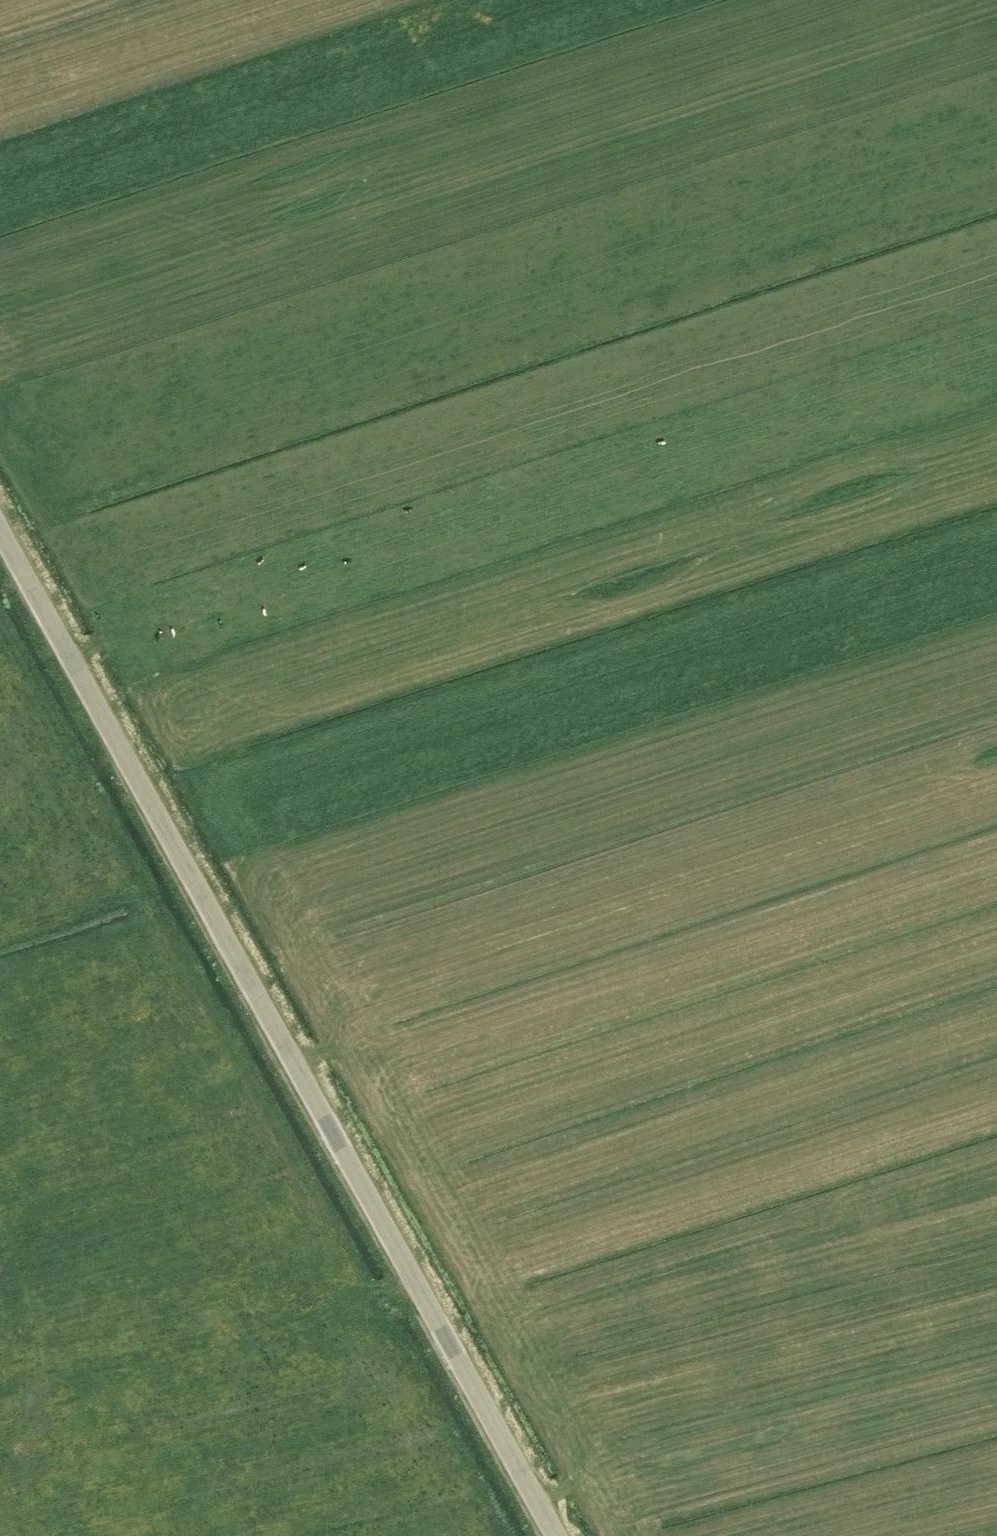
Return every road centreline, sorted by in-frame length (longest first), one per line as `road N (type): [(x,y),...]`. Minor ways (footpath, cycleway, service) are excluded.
road 1 (unclassified): [(557,1535),(0,525)]

